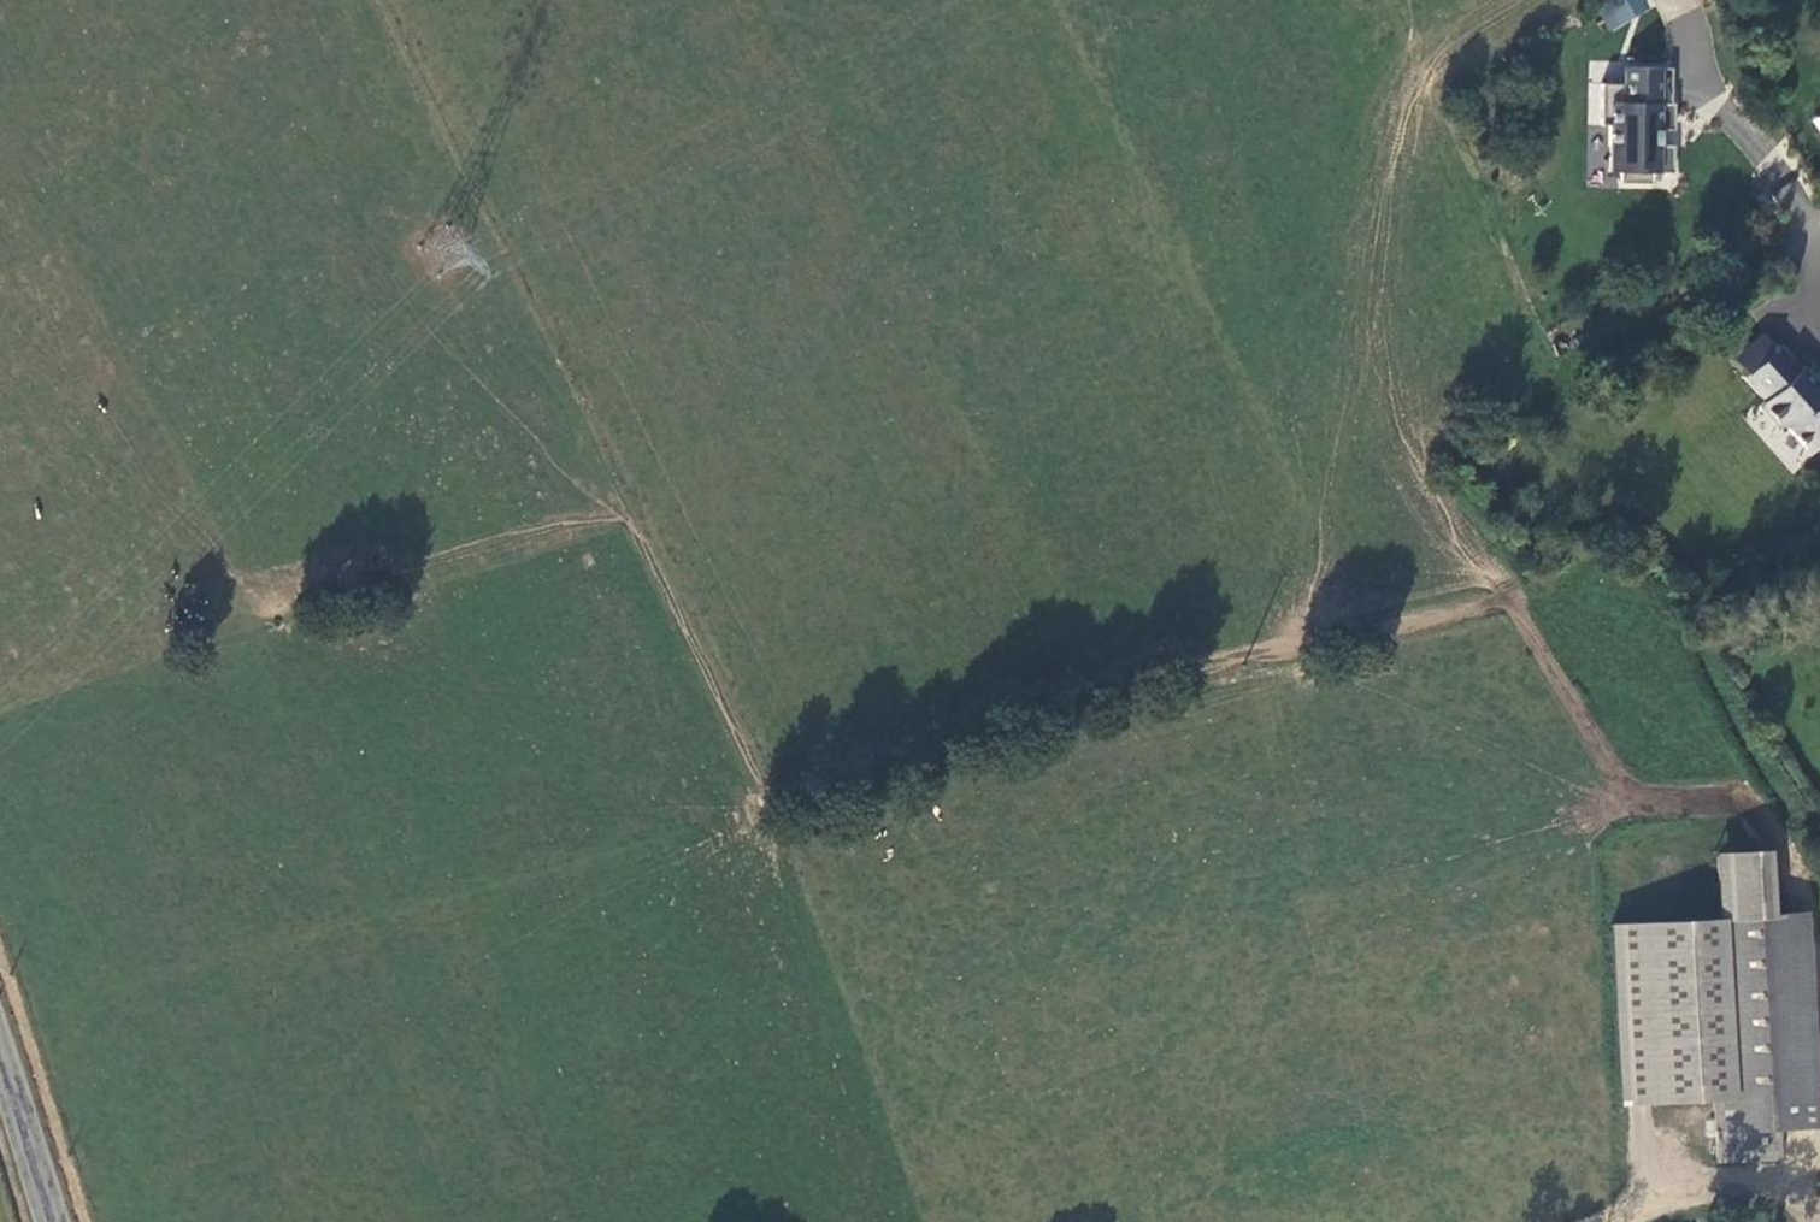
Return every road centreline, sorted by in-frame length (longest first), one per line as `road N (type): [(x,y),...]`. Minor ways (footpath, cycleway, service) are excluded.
road 1 (tertiary): [(0,1039),(57,1221)]

